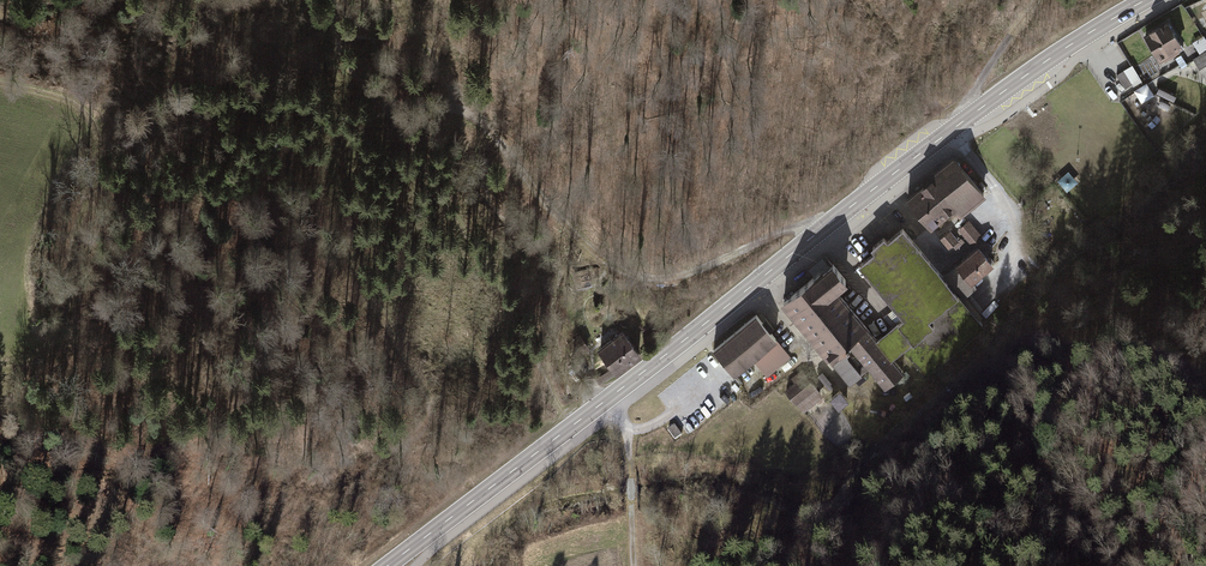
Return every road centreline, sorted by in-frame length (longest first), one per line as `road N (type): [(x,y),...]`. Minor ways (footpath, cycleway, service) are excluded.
road 1 (tertiary): [(387,565),(949,132),(1145,0)]
road 2 (track): [(392,109),(350,143),(340,189),(356,261),(425,387),(430,424),(312,529),(255,565)]
road 3 (track): [(820,231),(787,230),(668,279),(638,278),(610,265),(525,176),(397,0)]
road 4 (track): [(0,84),(79,108),(98,150),(59,332),(32,355),(0,366)]
road 5 (track): [(1034,0),(949,132)]
road 6 (track): [(392,109),(347,65),(328,0)]

